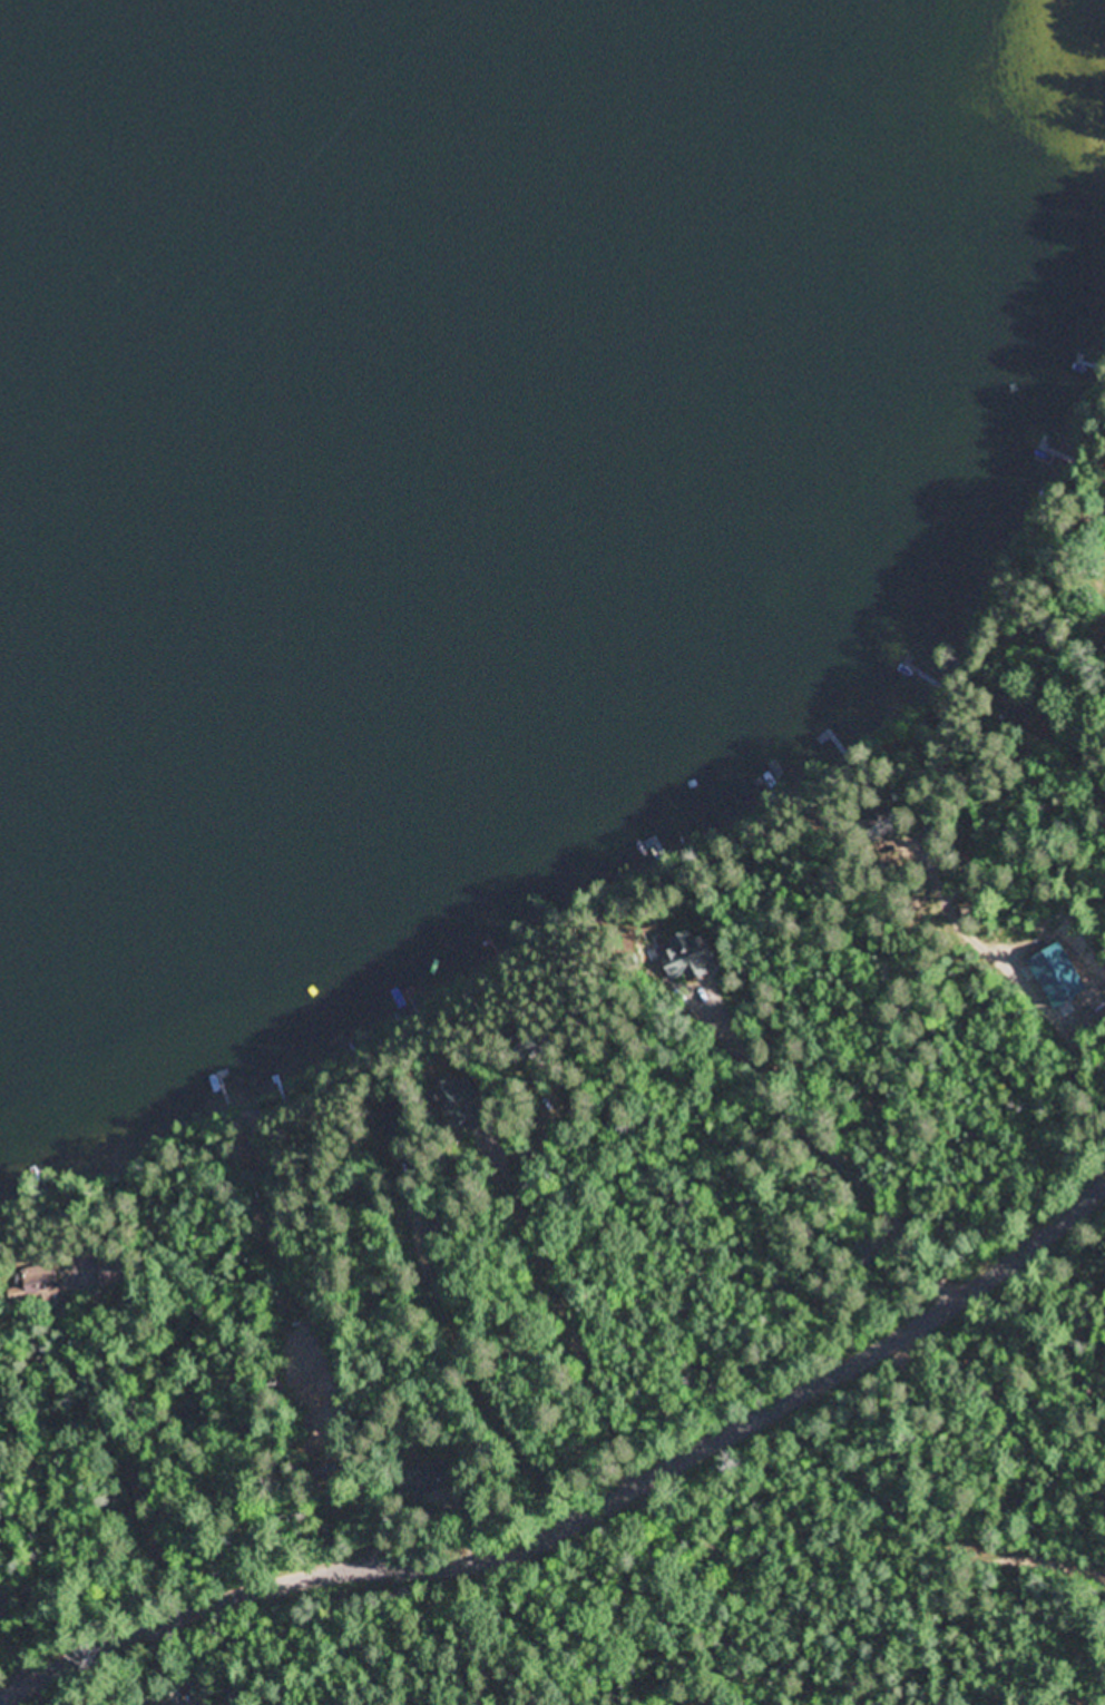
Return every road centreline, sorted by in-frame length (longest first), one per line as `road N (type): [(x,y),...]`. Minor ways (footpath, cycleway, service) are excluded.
road 1 (residential): [(0,1699),(139,1627),(242,1591),(331,1570),(478,1559),(603,1510),(931,1313),(1013,1260),(1104,1181)]

